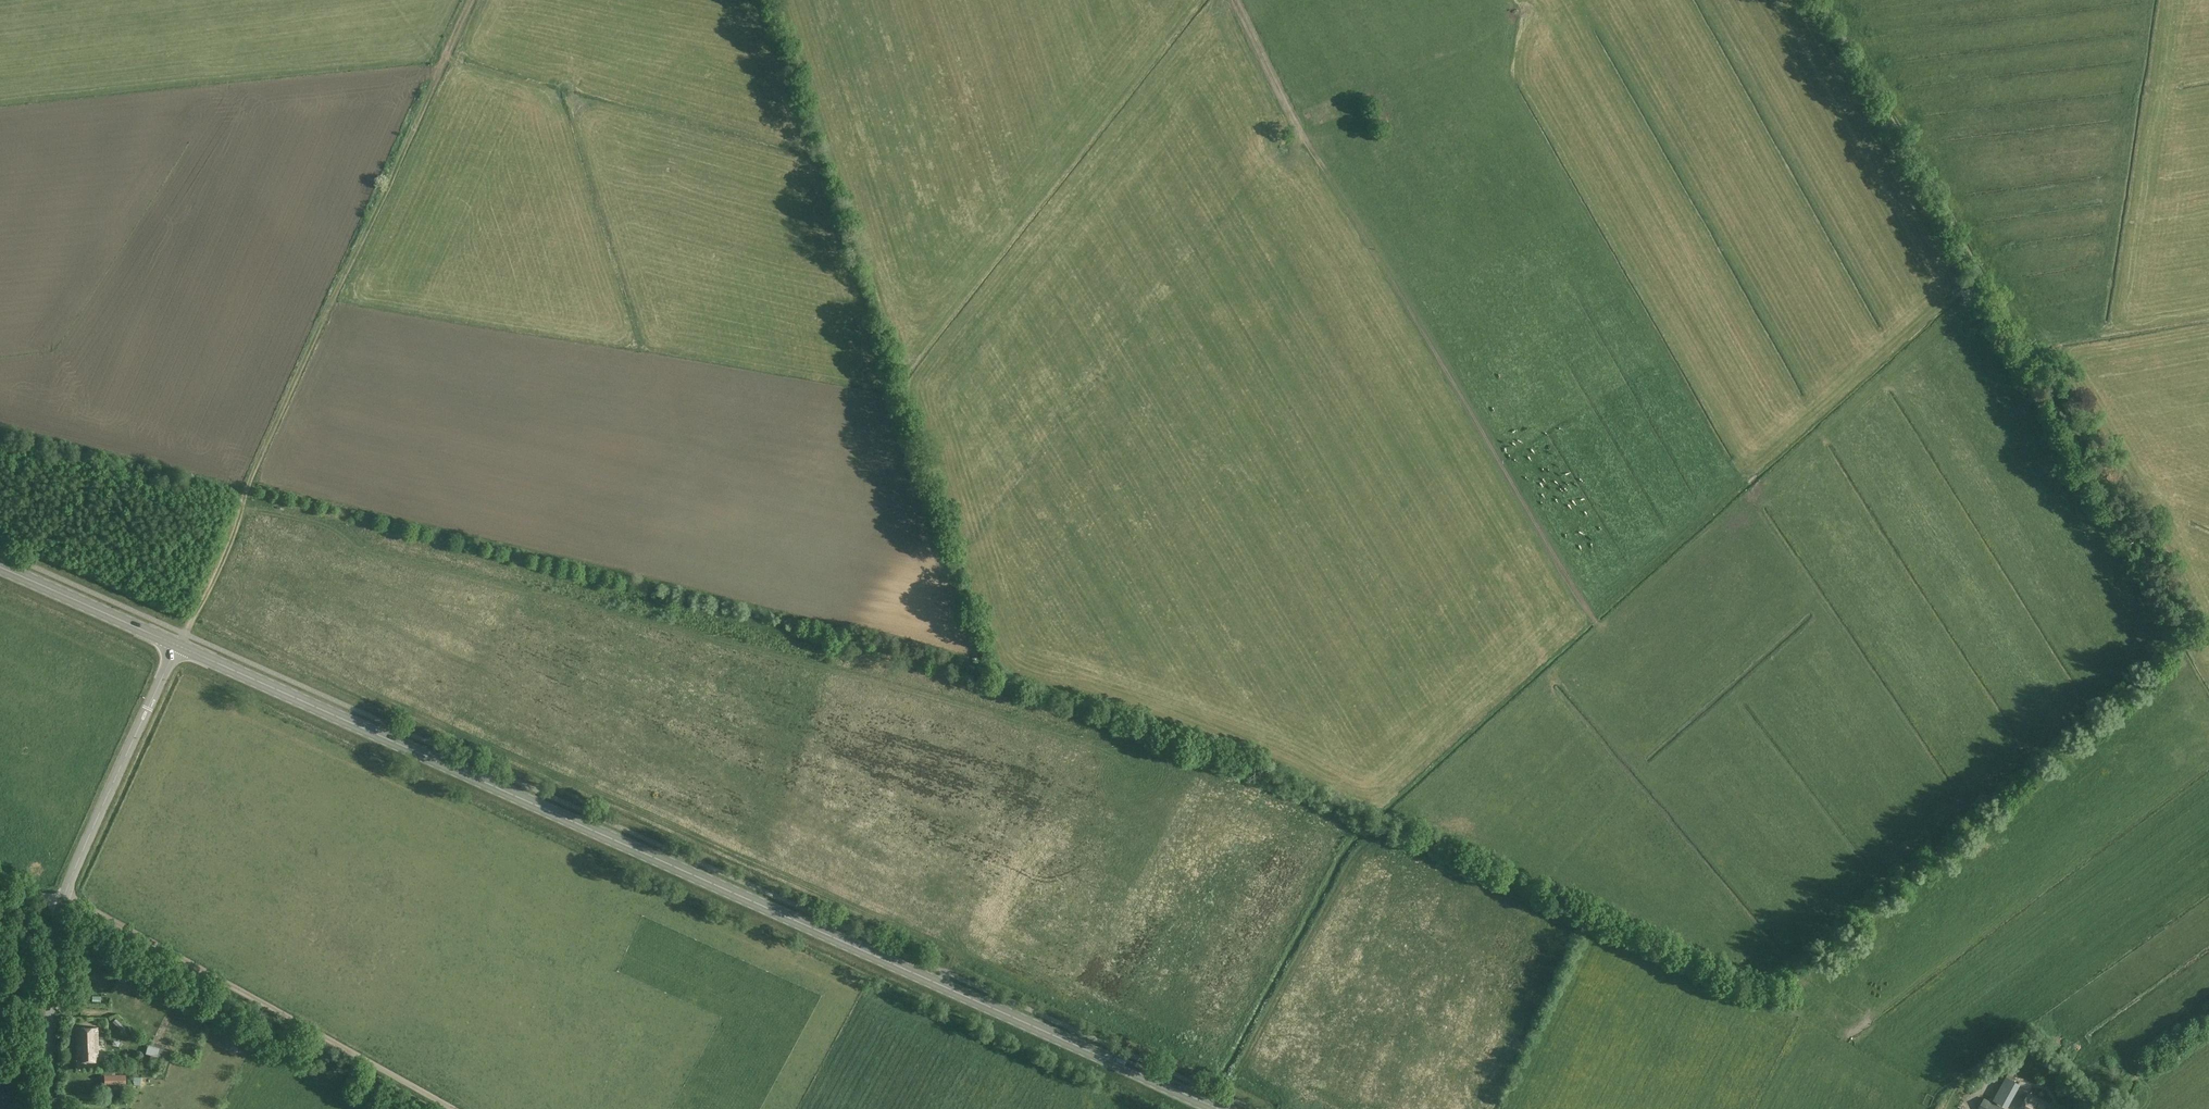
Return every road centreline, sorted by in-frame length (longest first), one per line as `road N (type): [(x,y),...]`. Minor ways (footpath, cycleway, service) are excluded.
road 1 (primary): [(1218,1108),(176,649)]
road 2 (track): [(187,635),(472,0)]
road 3 (unclassified): [(47,1108),(62,903),(176,649)]
road 4 (track): [(448,1108),(66,894)]
road 5 (primary): [(176,649),(0,568)]
road 6 (track): [(1236,0),(1299,132)]

